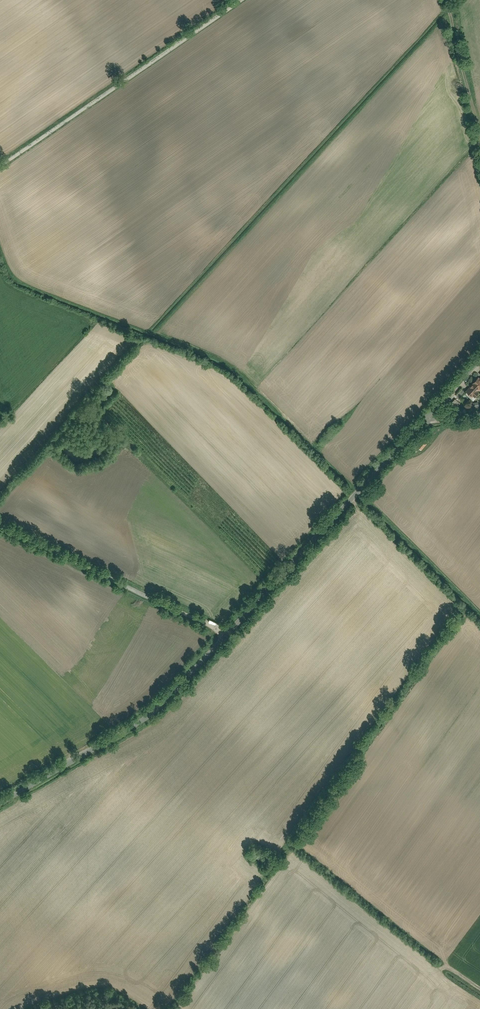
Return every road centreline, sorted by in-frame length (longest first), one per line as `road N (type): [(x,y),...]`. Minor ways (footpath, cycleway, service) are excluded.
road 1 (residential): [(428,418),(226,637)]
road 2 (track): [(241,0),(0,167)]
road 3 (residential): [(226,637),(140,722),(0,799)]
road 4 (unclassified): [(226,637),(0,527)]

